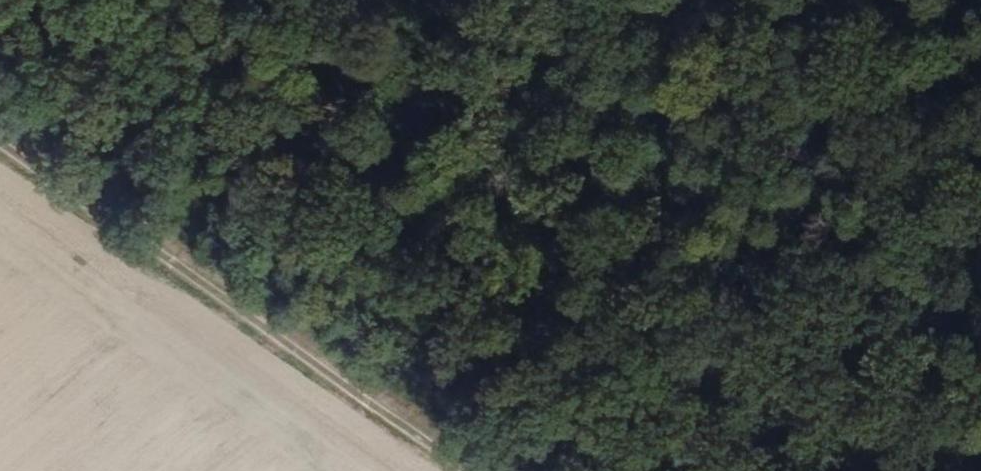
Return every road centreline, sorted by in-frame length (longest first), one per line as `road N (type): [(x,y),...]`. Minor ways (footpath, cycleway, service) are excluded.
road 1 (track): [(470,470),(0,144)]

